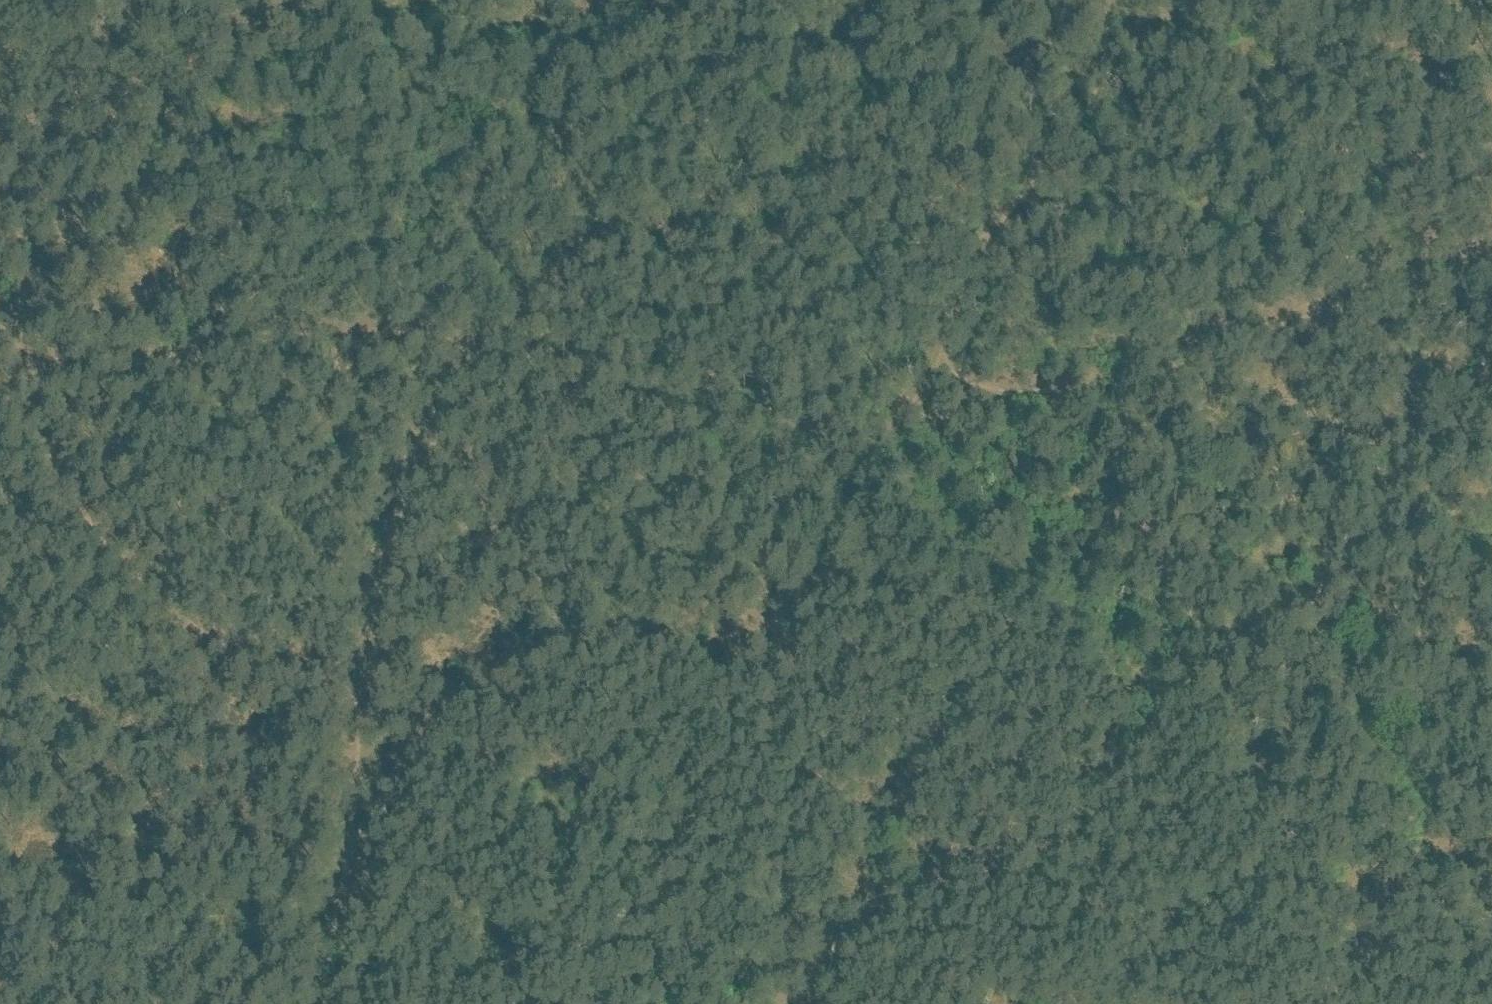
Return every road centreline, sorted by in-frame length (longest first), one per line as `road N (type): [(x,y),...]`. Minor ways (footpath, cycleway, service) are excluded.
road 1 (track): [(1118,0),(1108,57),(1020,202),(770,236),(614,239),(539,271),(465,344),(428,328),(349,315),(262,326),(183,352),(11,344)]

